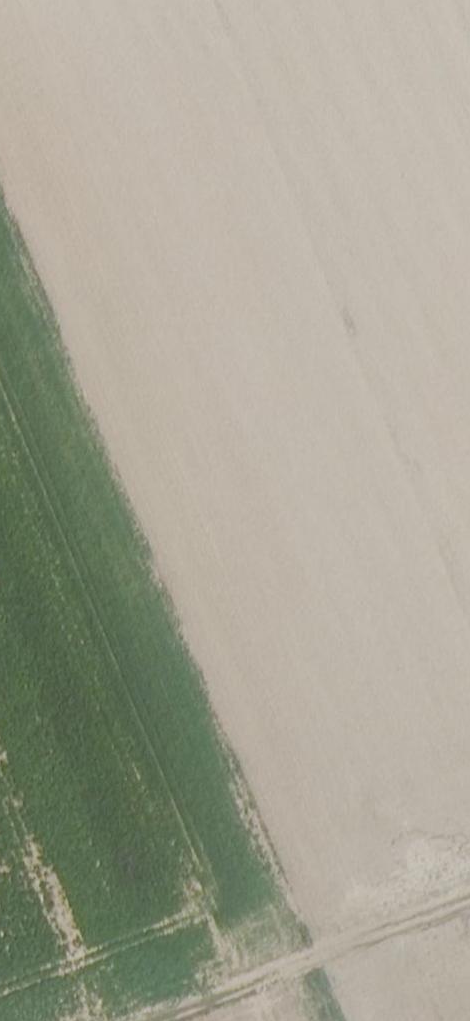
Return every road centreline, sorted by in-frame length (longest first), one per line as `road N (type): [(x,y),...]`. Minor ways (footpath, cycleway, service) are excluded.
road 1 (track): [(469,899),(148,1020)]

